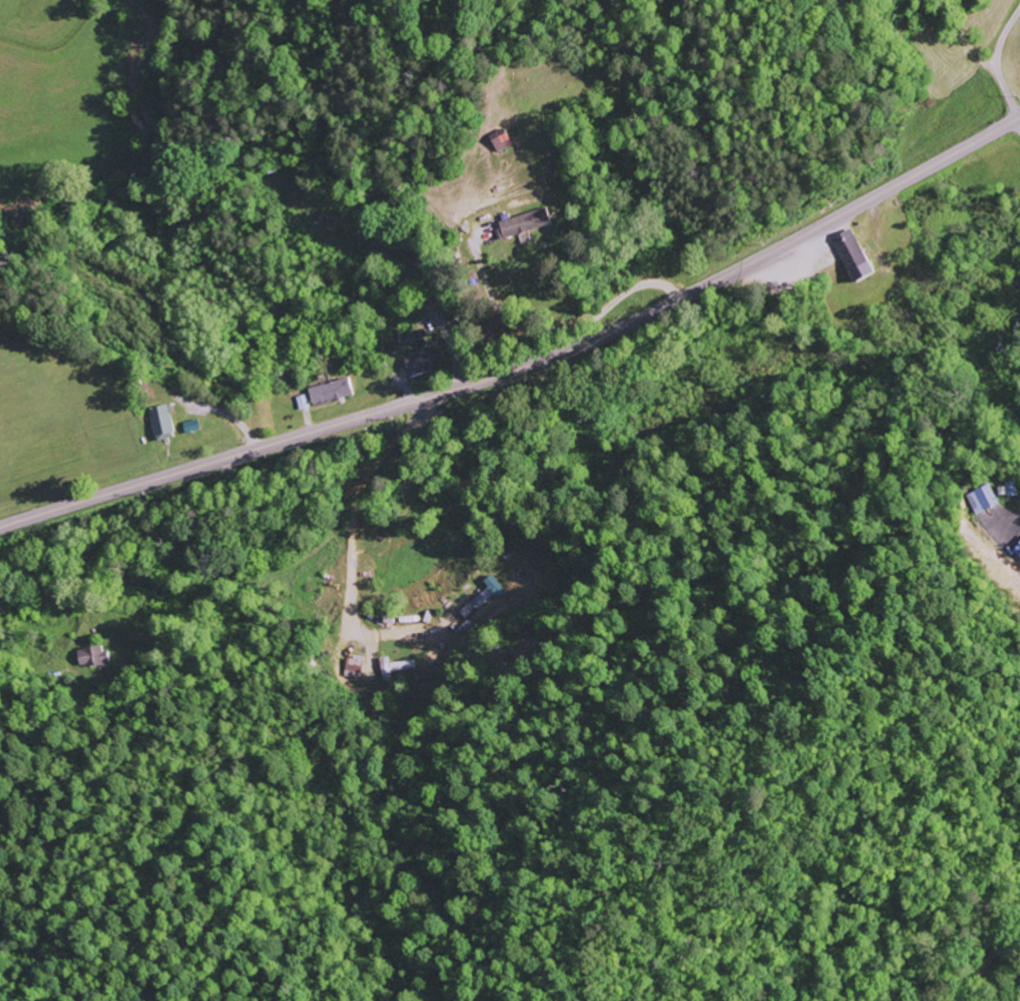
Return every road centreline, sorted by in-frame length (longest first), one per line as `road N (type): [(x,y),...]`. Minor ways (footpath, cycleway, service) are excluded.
road 1 (secondary): [(1019,119),(743,269),(536,365),(0,529)]

